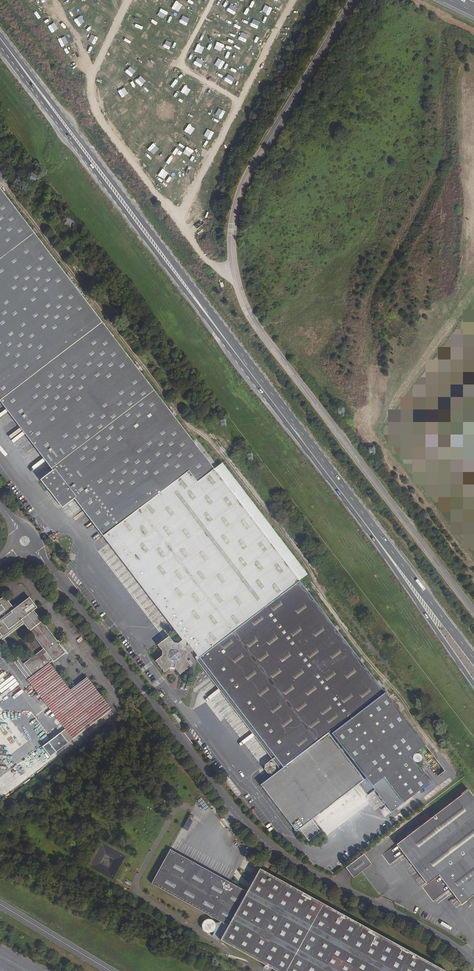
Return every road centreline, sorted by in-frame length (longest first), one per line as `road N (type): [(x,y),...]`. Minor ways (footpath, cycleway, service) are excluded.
road 1 (unclassified): [(353,0),(241,190),(232,230),(235,274),(258,328),(473,612)]
road 2 (unclassified): [(473,963),(430,931),(312,875),(252,831),(25,541)]
road 3 (primary): [(0,41),(375,536)]
road 4 (track): [(235,274),(204,257),(96,110),(95,69),(128,0)]
road 5 (track): [(293,0),(185,210)]
road 6 (primary): [(375,536),(473,686)]
road 7 (primary): [(473,658),(375,536)]
road 8 (tertiary): [(0,904),(113,970)]

